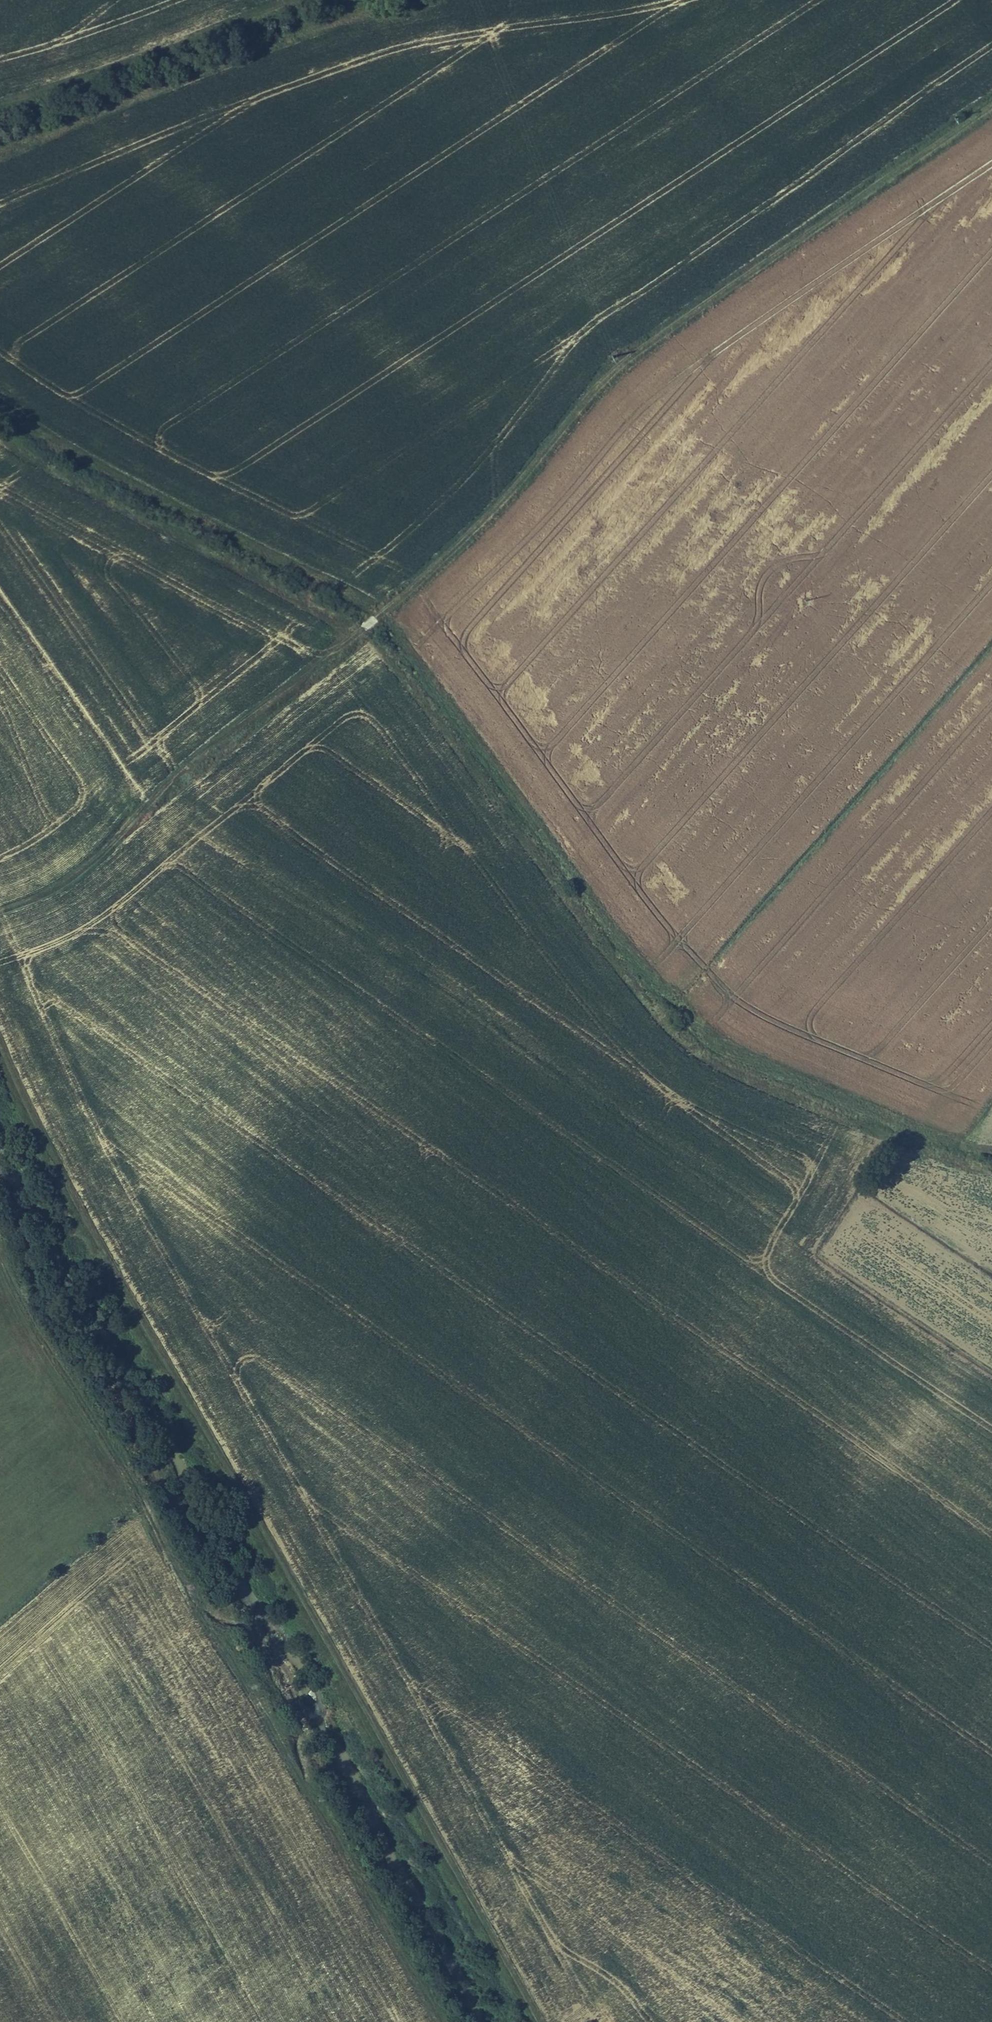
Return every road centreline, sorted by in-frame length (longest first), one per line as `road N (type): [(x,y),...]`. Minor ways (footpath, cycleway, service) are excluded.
road 1 (track): [(0,910),(83,870),(158,795),(372,620),(495,507),(607,377),(991,105)]
road 2 (track): [(536,2021),(71,1192),(0,1049)]
road 3 (track): [(292,0),(0,108)]

